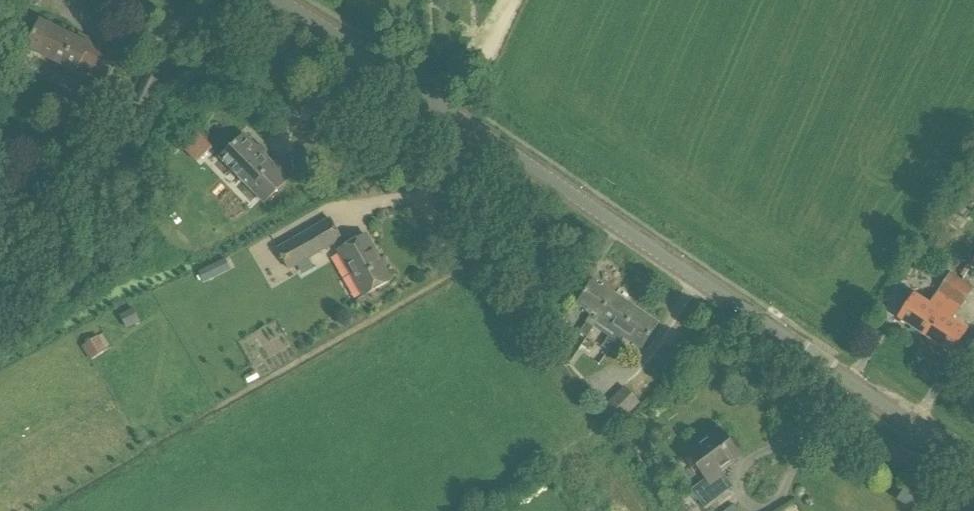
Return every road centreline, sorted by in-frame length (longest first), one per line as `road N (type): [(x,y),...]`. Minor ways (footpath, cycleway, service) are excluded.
road 1 (tertiary): [(973,458),(273,0)]

